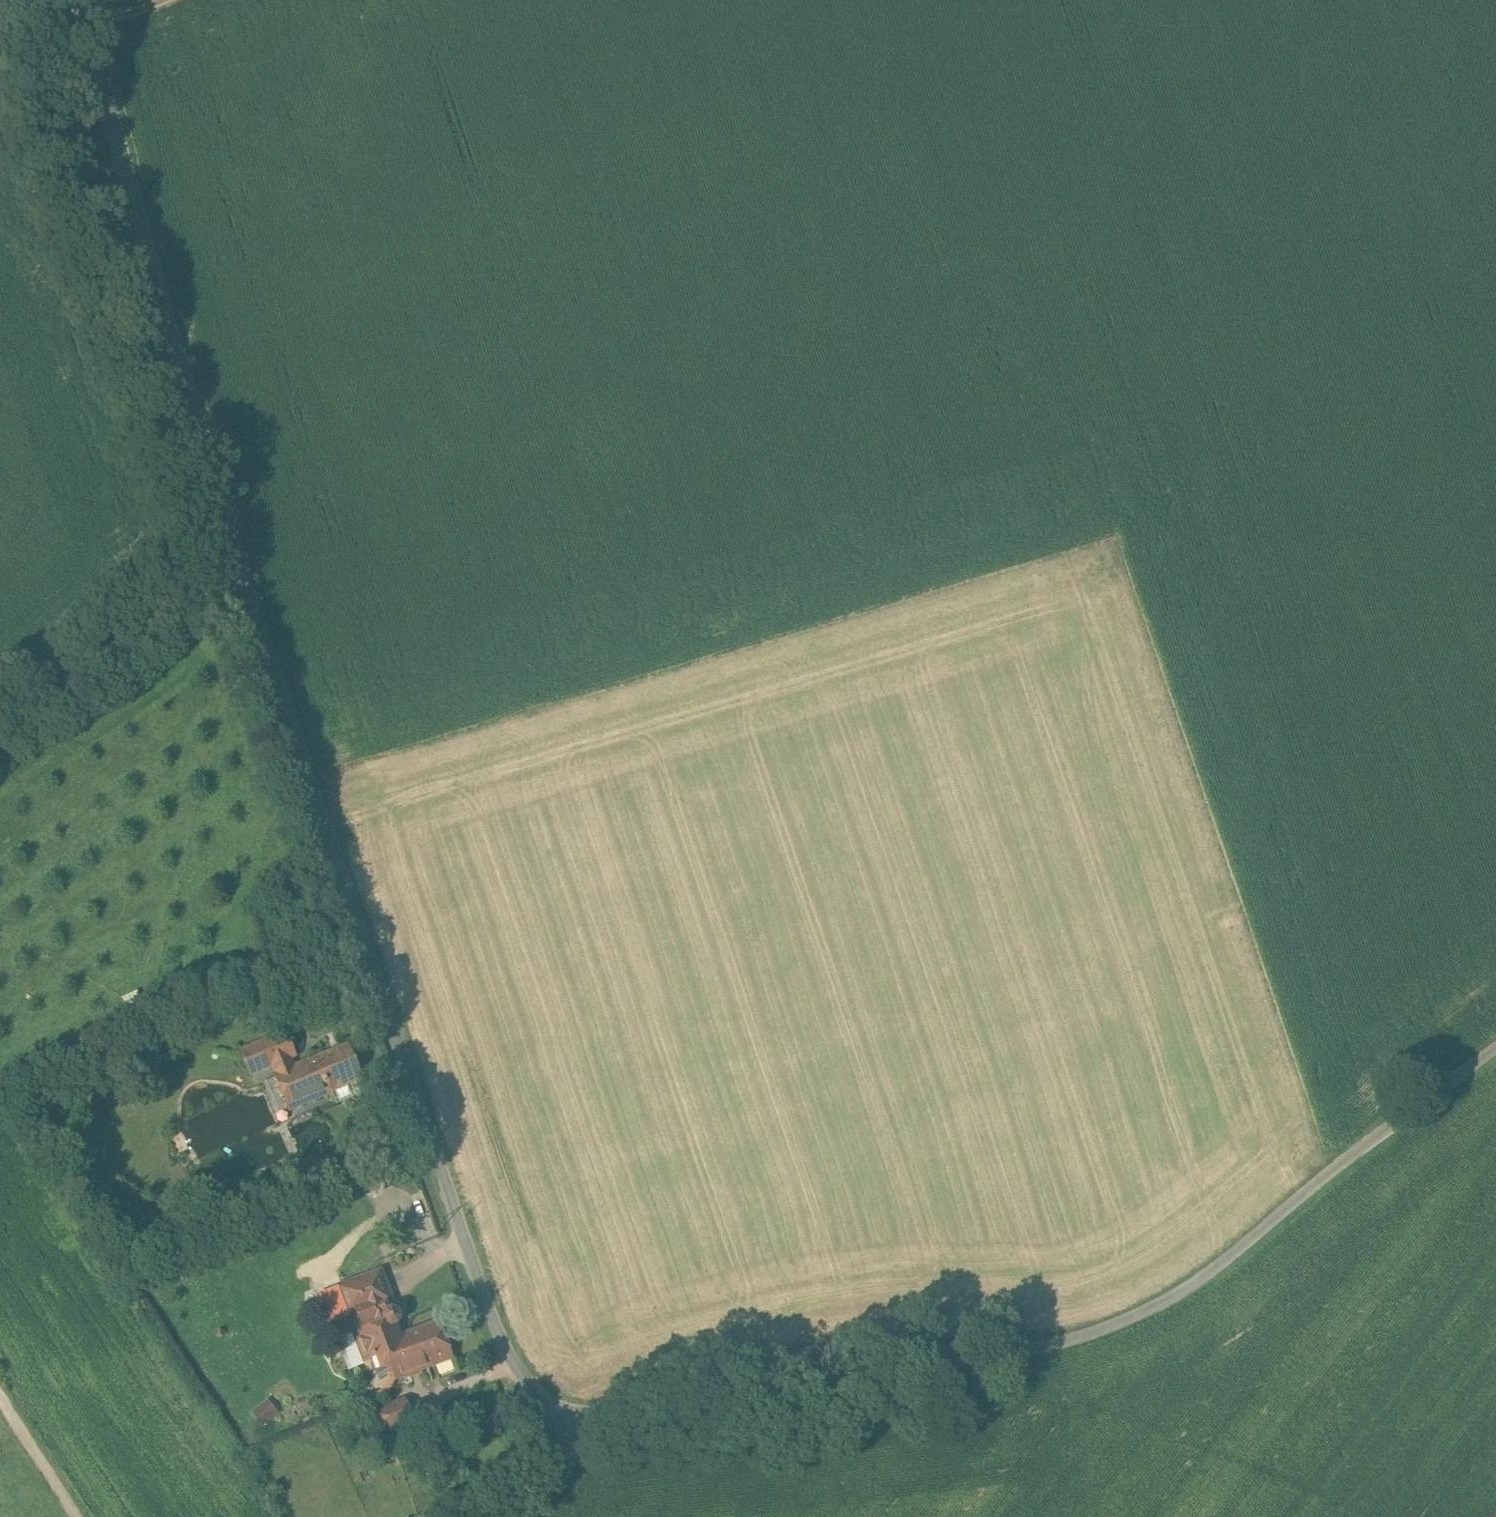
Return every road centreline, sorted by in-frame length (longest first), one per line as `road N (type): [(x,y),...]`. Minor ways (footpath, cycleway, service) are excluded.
road 1 (unclassified): [(587,1439),(726,1372),(862,1350),(1029,1349),(1141,1313),(1204,1276),(1495,1048)]
road 2 (unclassified): [(587,1439),(515,1367),(254,635)]
road 3 (unclassified): [(213,510),(66,0)]
road 4 (unclassified): [(181,603),(0,729)]
road 5 (unclassified): [(254,635),(213,510)]

